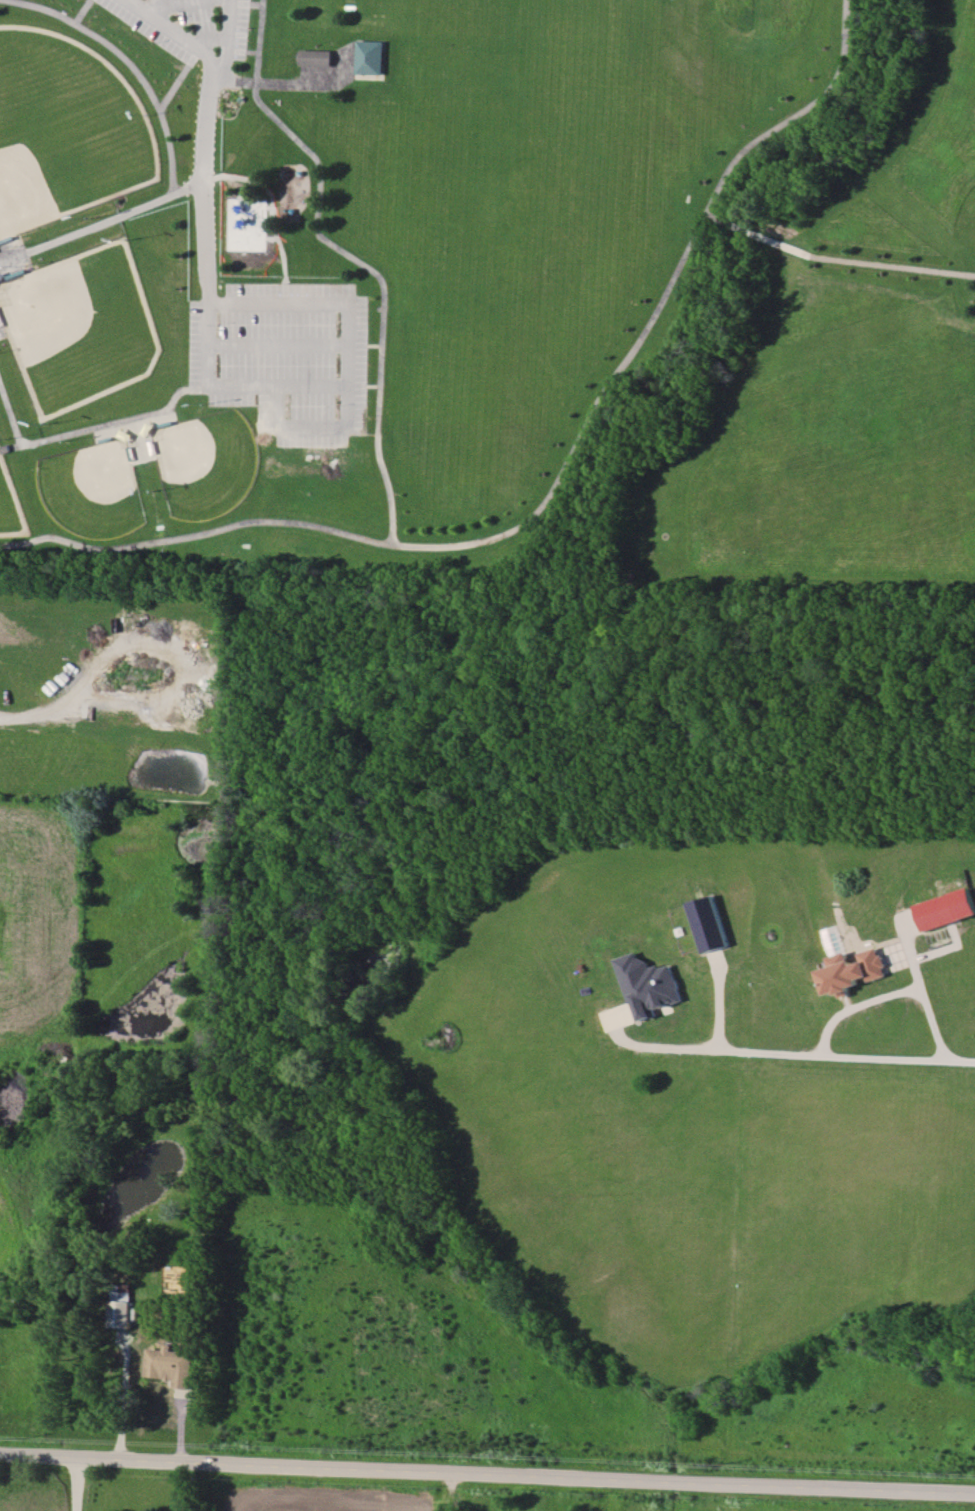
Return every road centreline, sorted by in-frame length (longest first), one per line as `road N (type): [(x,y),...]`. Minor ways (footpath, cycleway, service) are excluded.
road 1 (tertiary): [(974,1493),(0,1447)]

